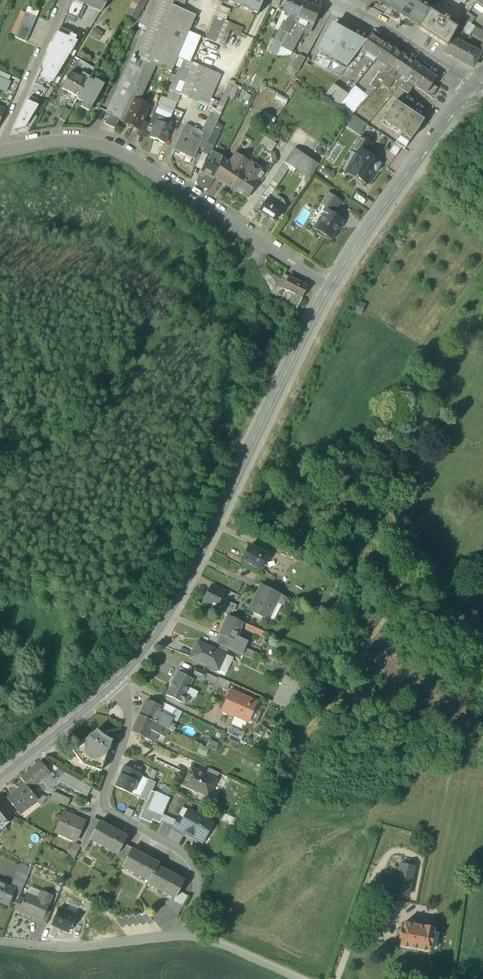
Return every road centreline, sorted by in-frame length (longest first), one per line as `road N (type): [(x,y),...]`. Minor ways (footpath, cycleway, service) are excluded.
road 1 (residential): [(0,944),(84,949),(187,938),(196,872),(183,853),(101,807),(128,720),(129,703),(114,679)]
road 2 (secondary): [(332,285),(197,559),(160,626),(114,679)]
road 3 (residential): [(5,152),(61,142),(109,146),(332,285)]
road 4 (secondary): [(475,84),(332,285)]
road 5 (residential): [(63,0),(3,136),(5,152)]
road 6 (residential): [(475,84),(337,0)]
road 7 (secondary): [(114,679),(0,777)]

